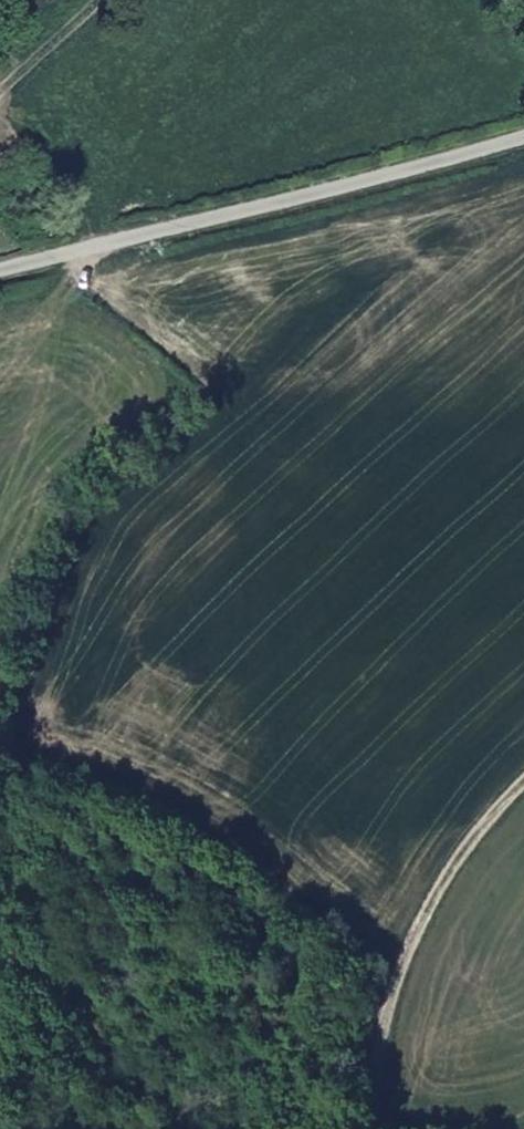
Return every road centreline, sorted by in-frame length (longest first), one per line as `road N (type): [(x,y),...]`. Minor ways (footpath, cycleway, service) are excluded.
road 1 (unclassified): [(0,254),(166,232),(523,131)]
road 2 (track): [(364,1128),(389,1009),(422,914),(523,806)]

